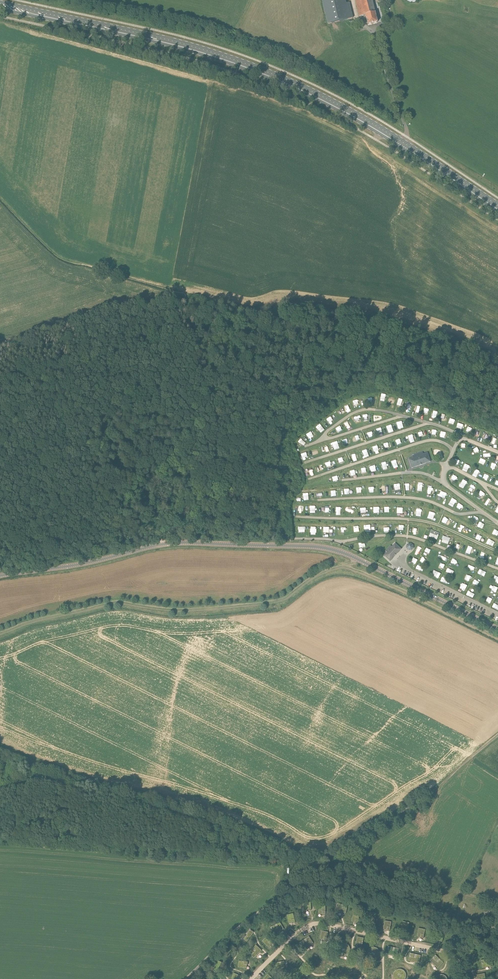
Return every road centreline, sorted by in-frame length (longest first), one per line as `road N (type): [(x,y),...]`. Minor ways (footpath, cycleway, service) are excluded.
road 1 (primary): [(497,207),(368,122),(270,75),(171,42),(0,5)]
road 2 (tertiary): [(0,575),(169,543),(313,546),(353,557),(497,629)]
road 3 (track): [(337,568),(272,602),(177,611),(114,603),(0,634)]
road 4 (unclassified): [(186,978),(242,925),(307,887),(400,901),(497,938)]
road 5 (track): [(309,862),(233,822),(0,747)]
road 6 (track): [(497,735),(405,812),(339,854),(309,862)]

